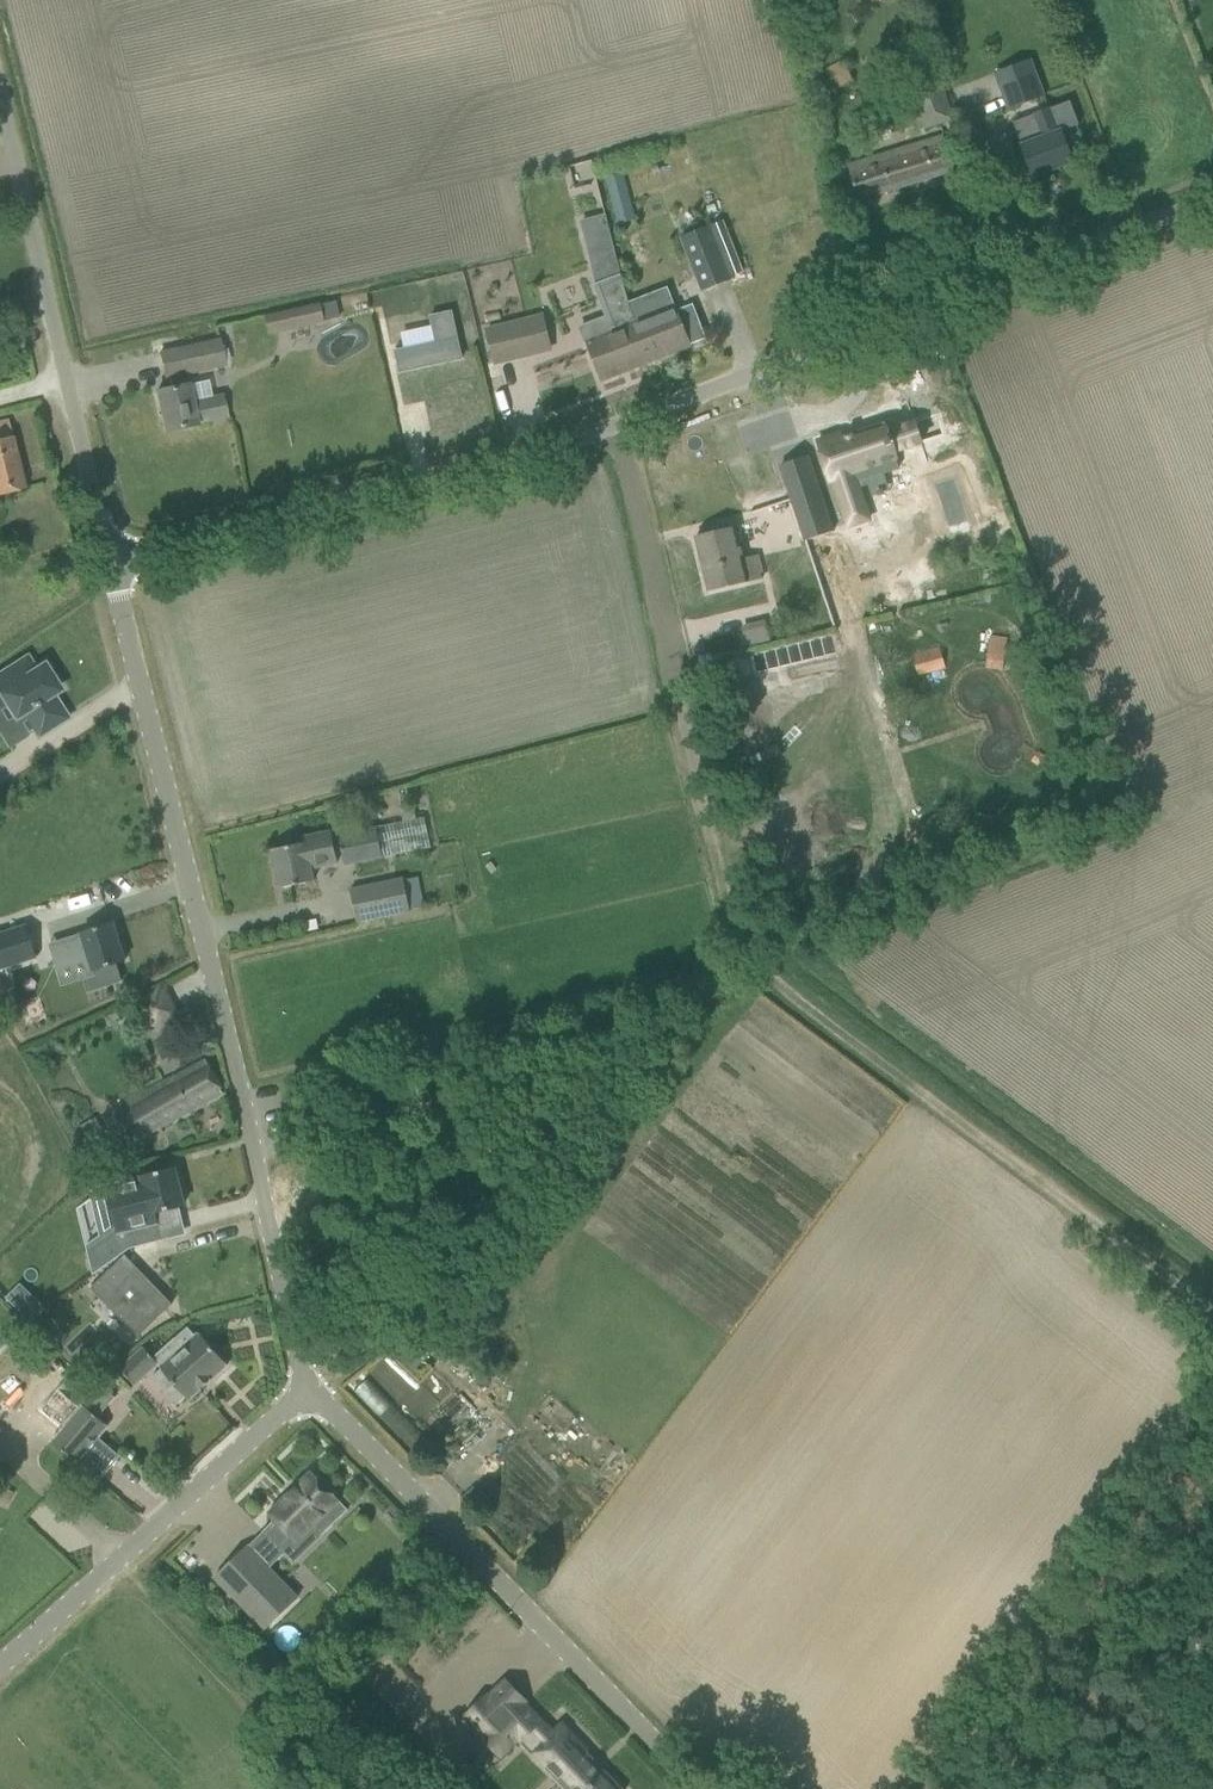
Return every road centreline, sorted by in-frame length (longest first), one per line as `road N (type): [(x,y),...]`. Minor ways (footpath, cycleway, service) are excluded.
road 1 (unclassified): [(124,566),(618,438),(764,389),(1212,209)]
road 2 (track): [(618,438),(649,521),(722,861),(745,938),(760,960),(785,994),(1212,1315)]
road 3 (unclassified): [(298,1365),(297,1296),(124,566)]
road 4 (unclassified): [(713,1788),(298,1365)]
road 5 (unclassified): [(124,566),(0,101)]
road 6 (unclassified): [(0,1644),(278,1402),(298,1365)]

